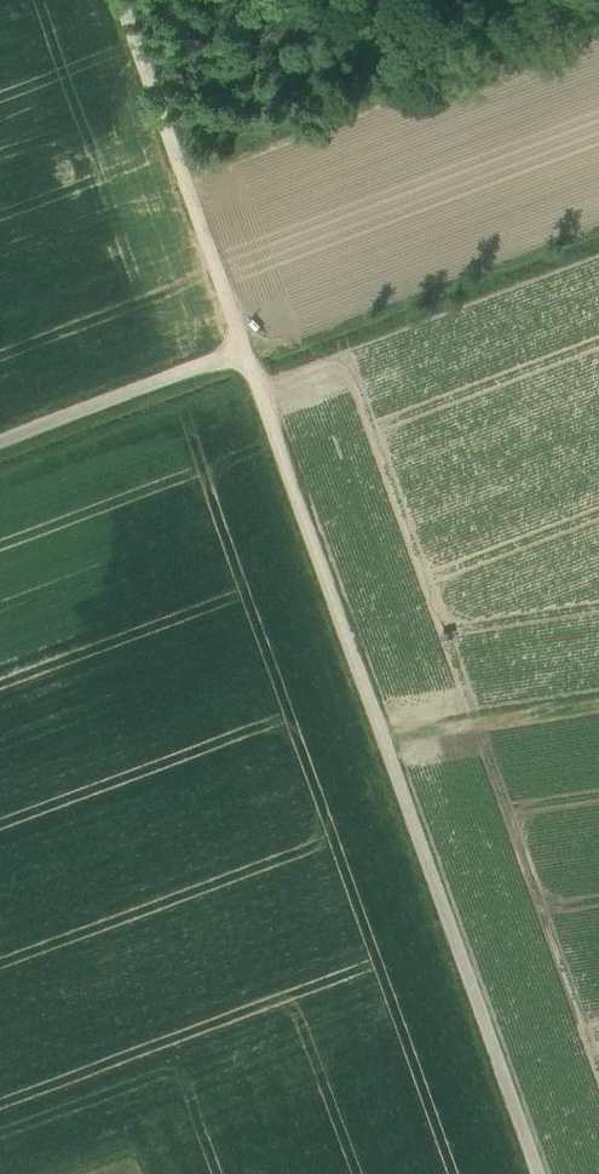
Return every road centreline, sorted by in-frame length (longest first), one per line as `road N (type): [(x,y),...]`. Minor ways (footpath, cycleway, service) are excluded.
road 1 (track): [(120,0),(537,1173)]
road 2 (track): [(0,440),(245,349)]
road 3 (track): [(382,735),(598,702)]

